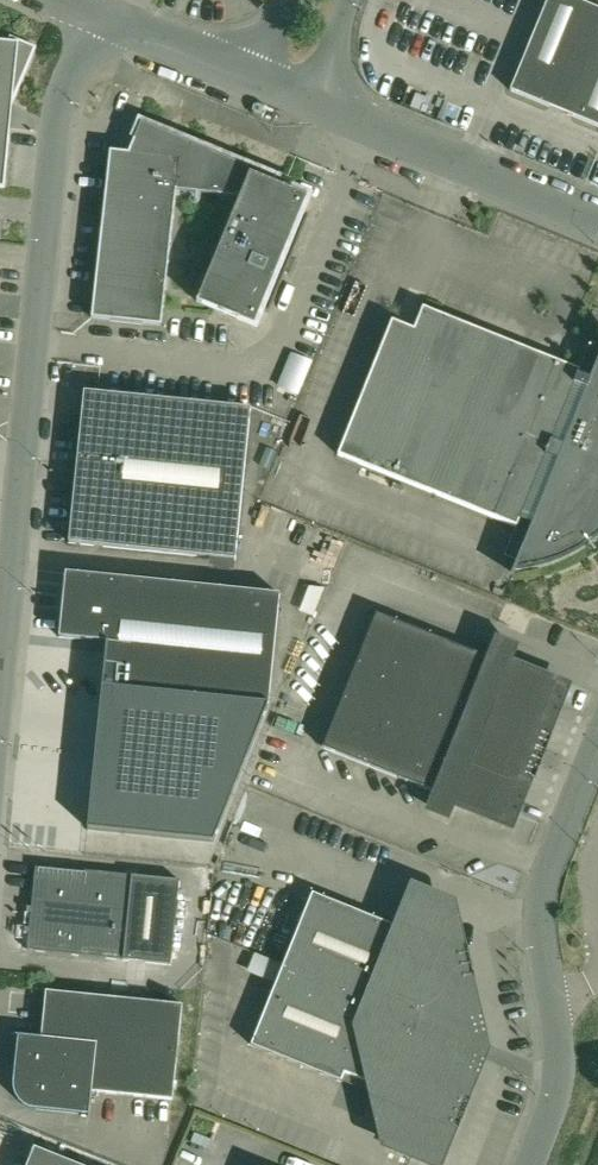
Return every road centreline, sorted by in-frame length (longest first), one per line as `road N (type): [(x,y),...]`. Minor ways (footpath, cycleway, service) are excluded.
road 1 (unclassified): [(0,705),(54,155),(78,65),(104,16)]
road 2 (unclassified): [(520,1164),(553,1067),(543,926),(548,868),(597,741)]
road 3 (unclassified): [(597,223),(313,105)]
road 4 (unclassified): [(259,82),(104,16)]

